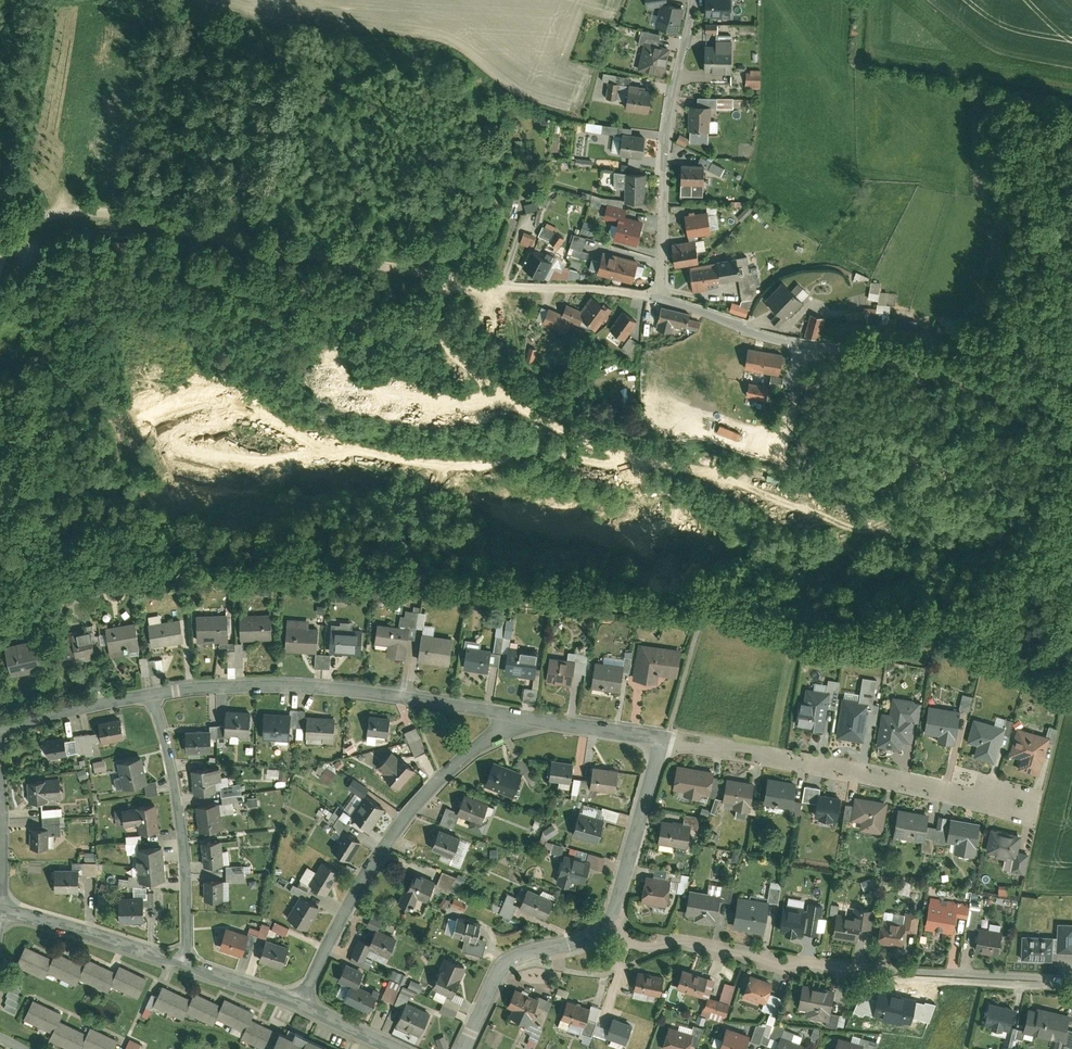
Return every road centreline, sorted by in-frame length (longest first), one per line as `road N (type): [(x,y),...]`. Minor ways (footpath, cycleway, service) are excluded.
road 1 (track): [(219,410),(310,459),(458,486),(483,487),(539,460),(619,475),(629,462),(665,463),(852,536),(878,537)]
road 2 (residential): [(659,300),(593,286),(502,283),(99,210),(56,214),(20,231),(0,272)]
road 3 (residential): [(1071,399),(890,350),(785,340),(659,300)]
road 4 (residential): [(151,694),(287,683),(529,716)]
road 5 (residential): [(299,1004),(369,866),(409,811),(443,775),(529,716)]
road 6 (residential): [(667,735),(854,764),(1019,803)]
road 7 (residential): [(692,0),(671,109),(659,300)]
road 8 (residential): [(187,963),(186,852),(151,694)]
road 9 (track): [(629,462),(499,391),(486,403),(405,400)]
road 10 (residential): [(605,926),(645,945),(676,942),(840,969)]
road 11 (residential): [(840,969),(883,980),(1062,981)]
road 12 (residential): [(840,969),(1062,981)]
road 13 (residential): [(605,926),(498,969),(463,1048)]
road 14 (residential): [(667,735),(605,926)]
road 15 (residential): [(0,907),(187,963)]
road 16 (residential): [(0,725),(151,694)]
road 17 (residential): [(0,905),(0,764)]
road 18 (residential): [(529,716),(667,735)]
road 19 (track): [(455,275),(448,333),(499,391)]

